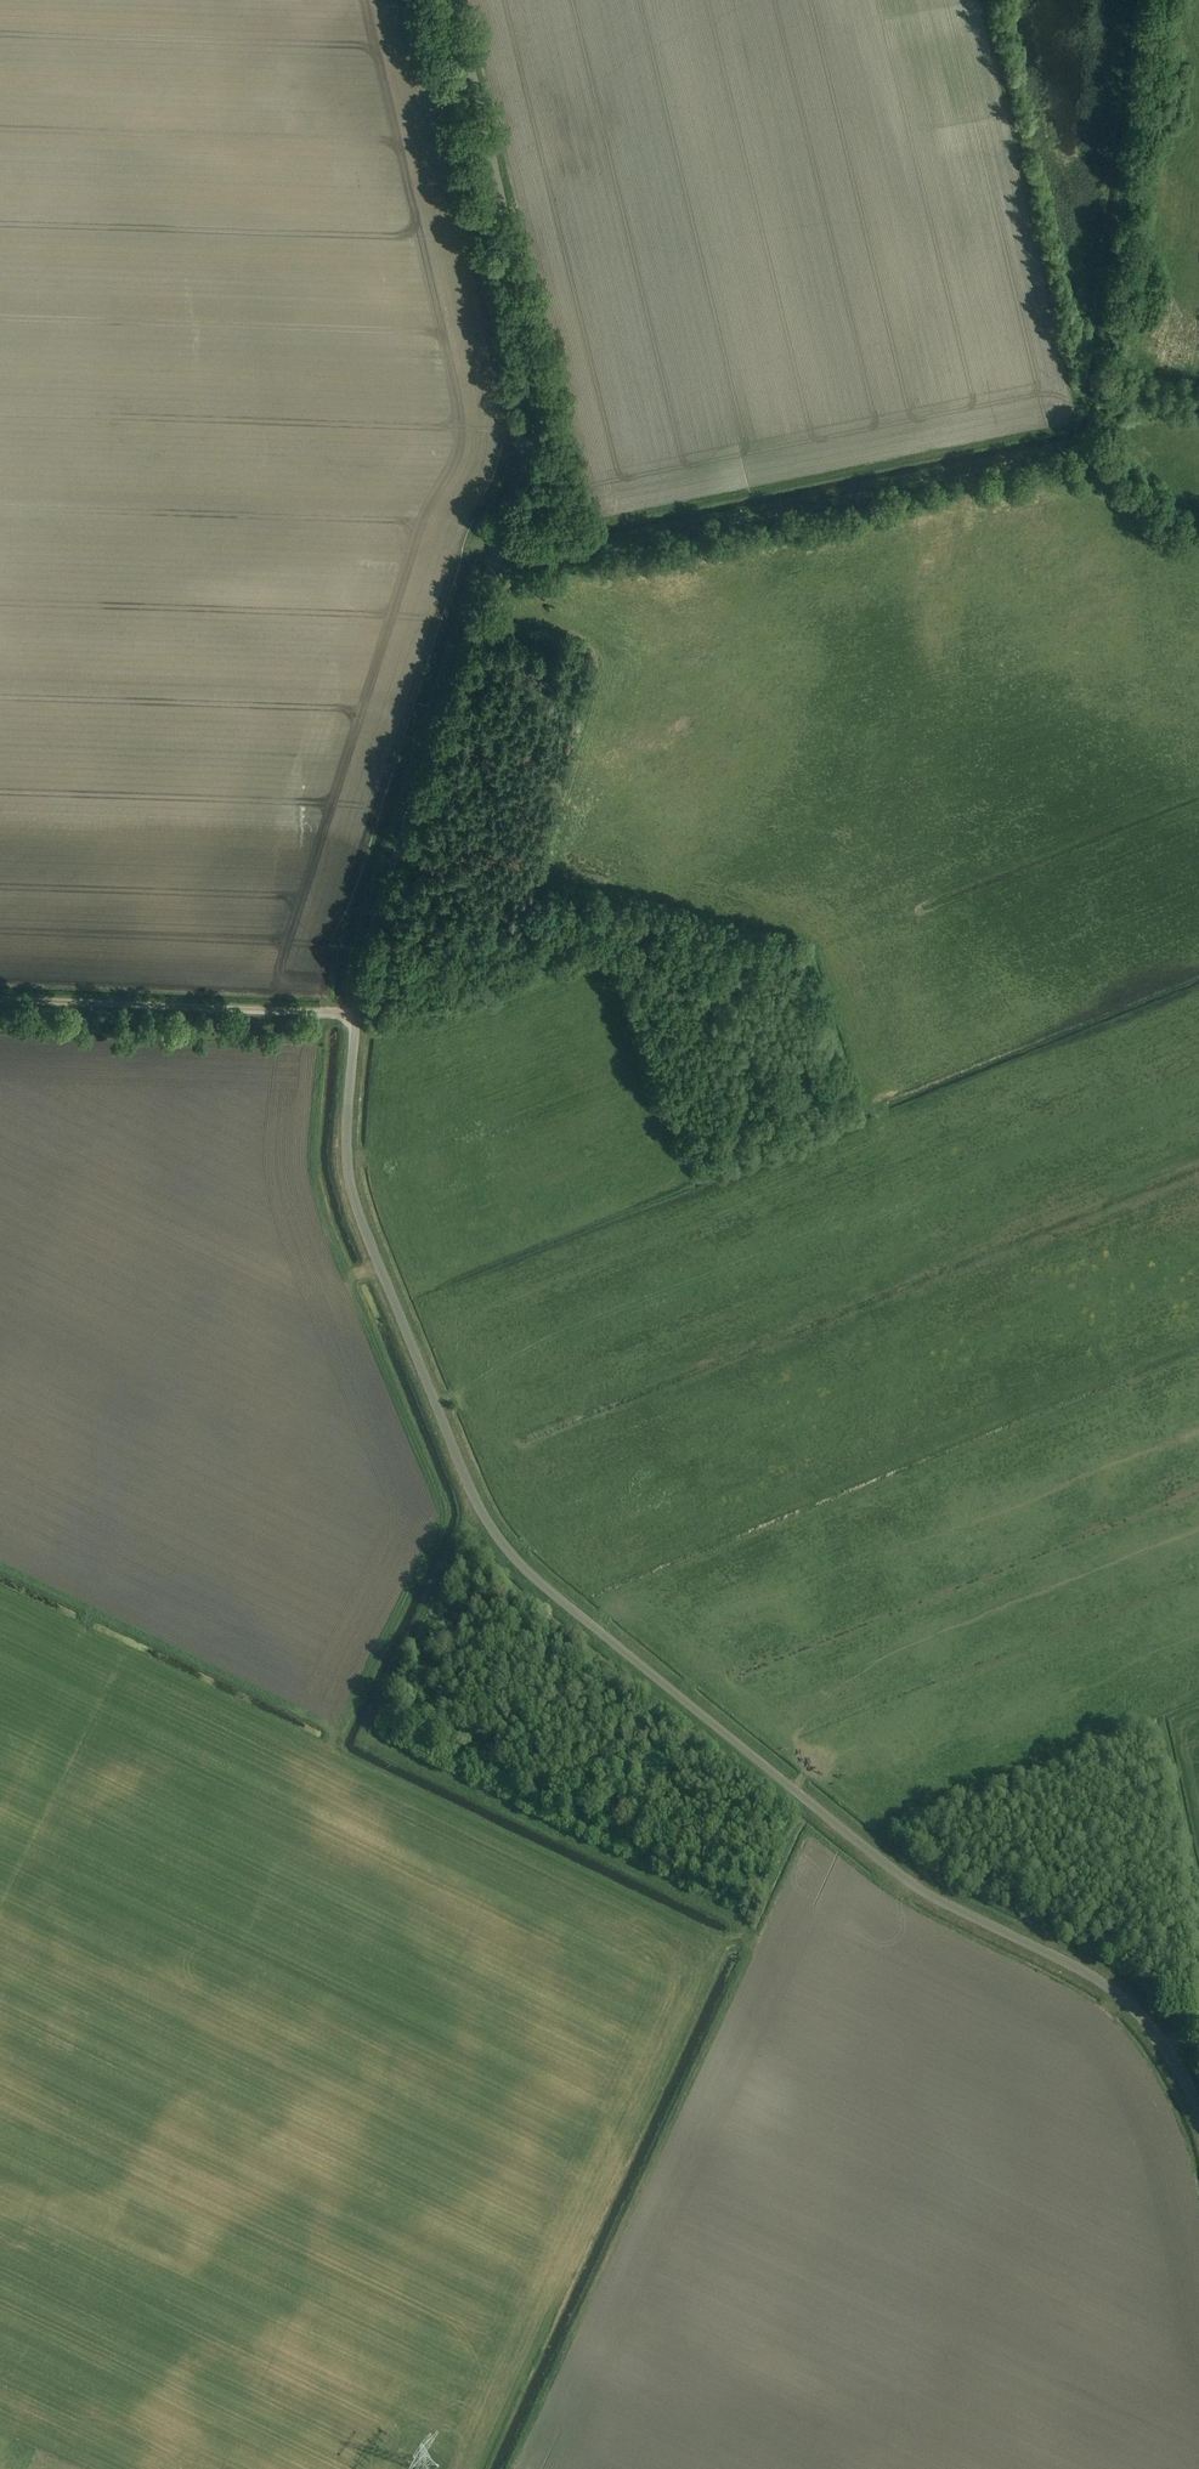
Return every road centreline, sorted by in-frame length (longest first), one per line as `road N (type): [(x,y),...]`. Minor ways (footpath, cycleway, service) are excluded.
road 1 (unclassified): [(1198,2110),(1120,1996),(905,1879),(504,1545),(469,1483),(354,1198),(347,1163),(367,949),(540,415),(456,0)]
road 2 (track): [(492,570),(1088,441),(1143,0)]
road 3 (track): [(356,1016),(0,1001)]

